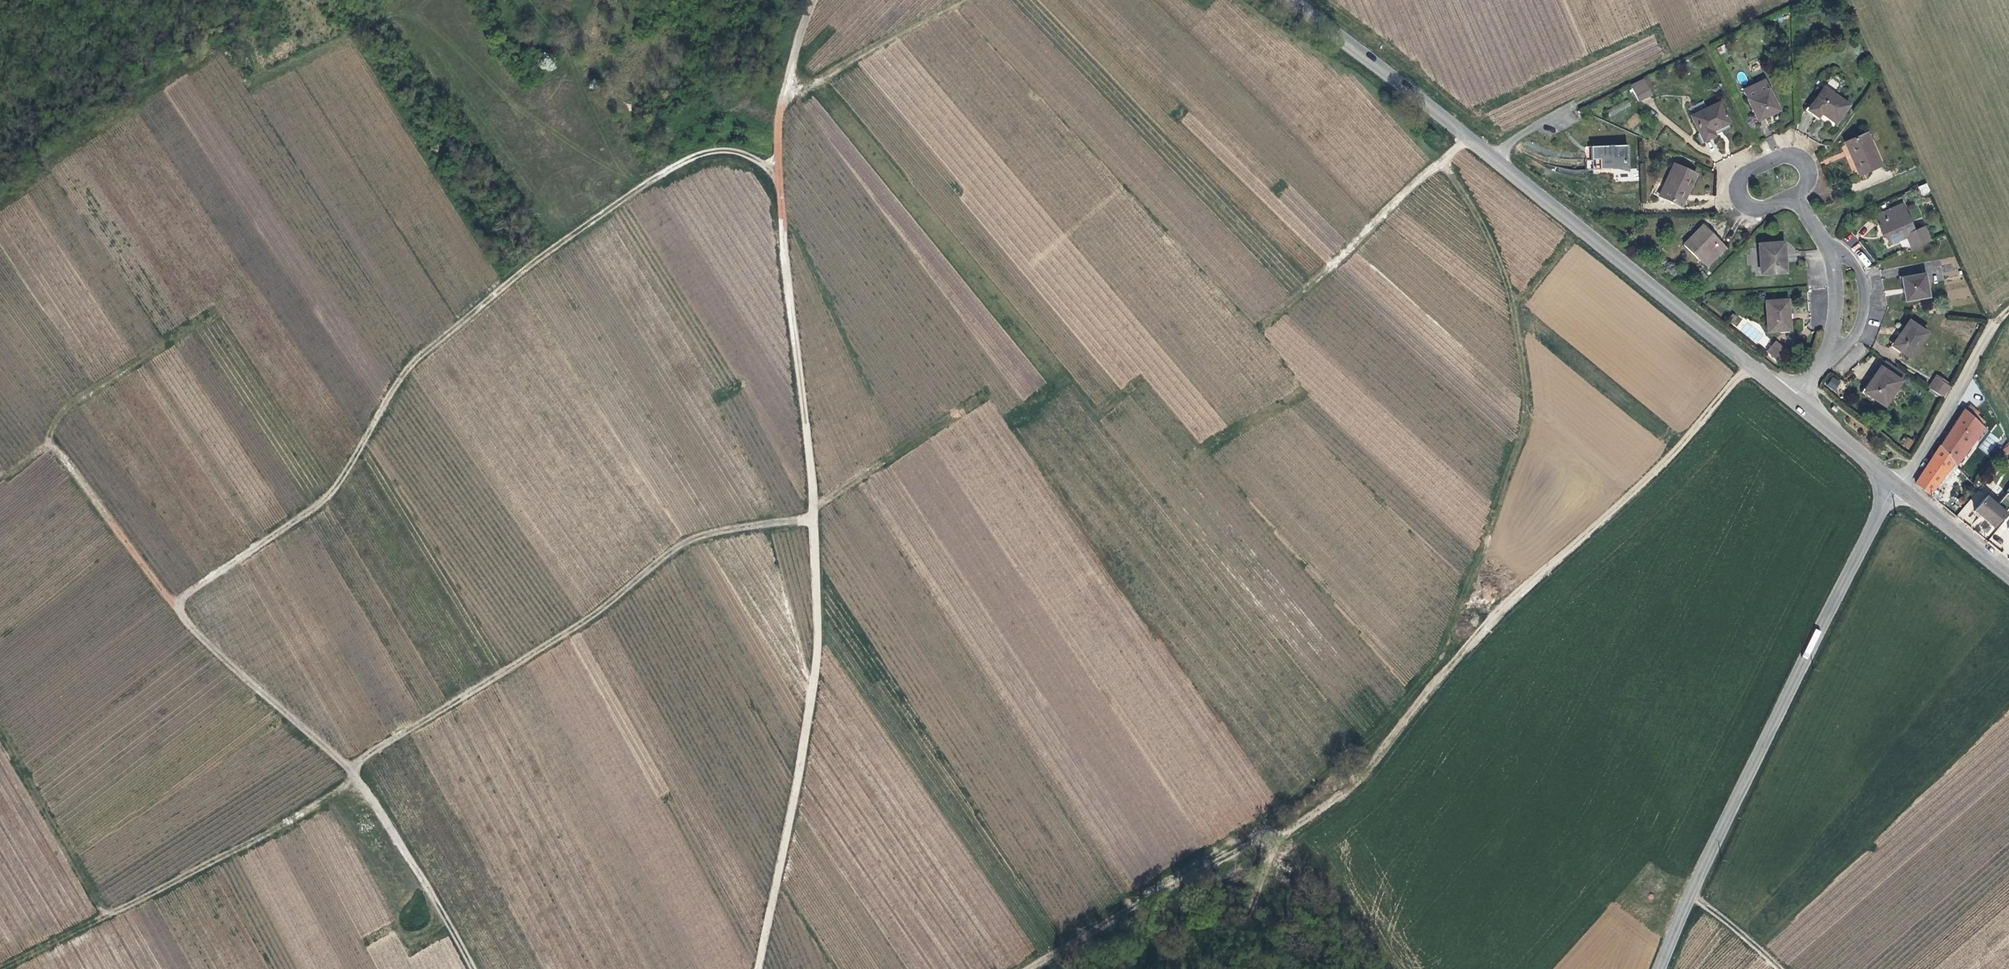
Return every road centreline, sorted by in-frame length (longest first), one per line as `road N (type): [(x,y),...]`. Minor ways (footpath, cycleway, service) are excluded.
road 1 (track): [(473,968),(357,777),(213,649),(181,615),(181,600),(330,495),(424,352),(614,205),(718,150),(750,156),(779,182)]
road 2 (track): [(812,0),(788,76),(779,182),(814,494),(818,654),(759,968)]
road 3 (track): [(1237,851),(1373,737),(1435,664),(1518,445),(1526,398),(1505,277),(1442,160)]
road 4 (track): [(1237,851),(1317,812),(1365,774),(1483,627),(1648,478),(1748,364)]
road 5 (tertiary): [(1658,968),(1895,485)]
road 6 (track): [(812,519),(679,544),(596,614),(350,768)]
road 7 (track): [(0,968),(271,833),(357,777)]
road 8 (tertiary): [(1493,156),(1792,399)]
road 9 (track): [(1262,325),(1469,137)]
road 10 (track): [(0,471),(51,441),(179,605)]
road 11 (tertiary): [(1290,0),(1493,156)]
road 12 (track): [(1784,0),(1563,110)]
road 13 (track): [(1029,968),(1237,851)]
road 14 (track): [(214,312),(70,406),(51,441)]
road 15 (track): [(786,90),(807,91),(964,0)]
road 16 (residential): [(1993,323),(1895,485)]
road 17 (residential): [(1794,196),(1811,177),(1803,156),(1774,149),(1748,160),(1736,173),(1736,191),(1750,207),(1773,205)]
road 18 (track): [(1285,830),(1249,911),(1219,954),(1197,968)]
road 19 (tertiary): [(1895,485),(2008,576)]
road 20 (residential): [(1825,358),(1855,334),(1863,296),(1854,265),(1828,243)]
road 21 (tertiary): [(1792,399),(1895,485)]

